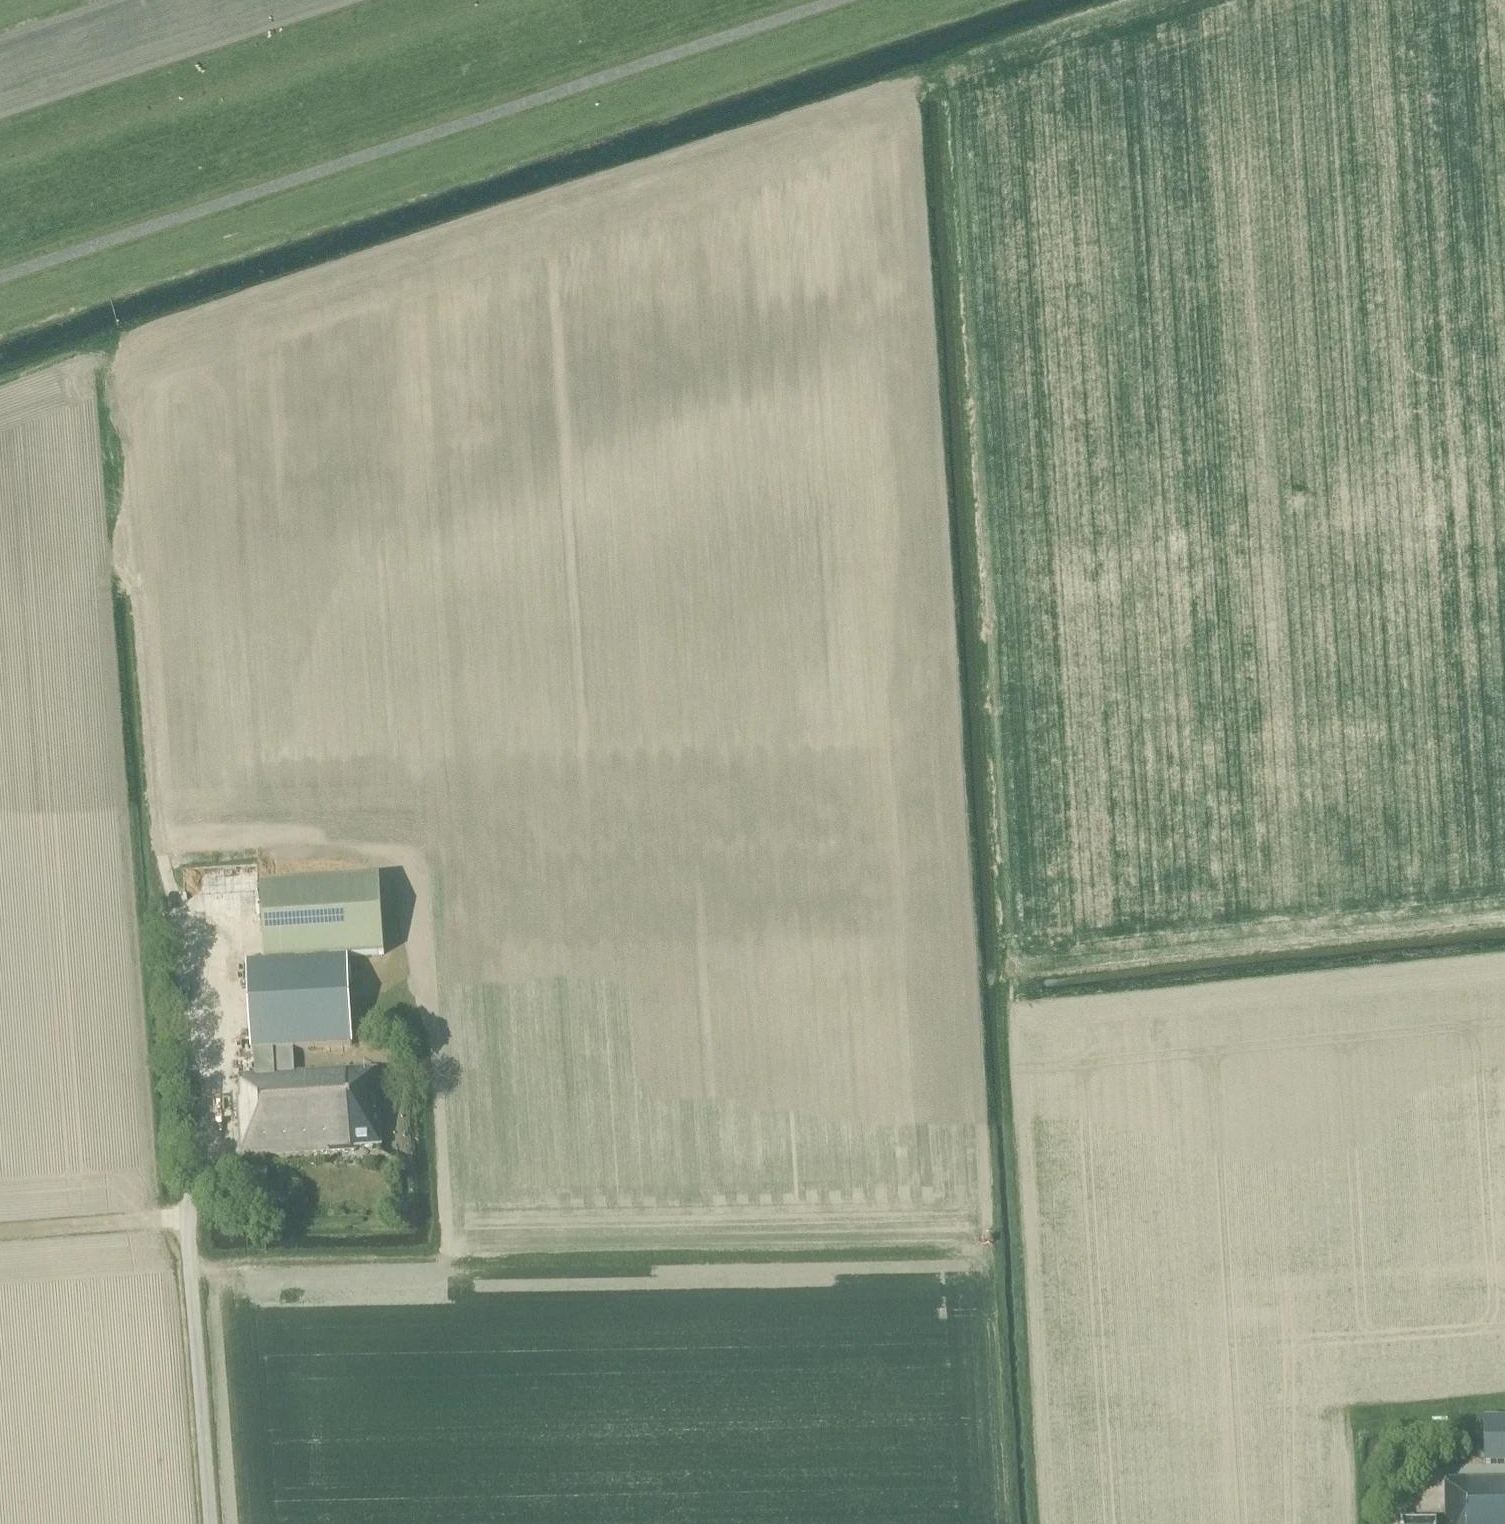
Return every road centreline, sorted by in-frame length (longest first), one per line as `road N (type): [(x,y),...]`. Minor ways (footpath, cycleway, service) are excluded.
road 1 (unclassified): [(0,277),(839,0)]

